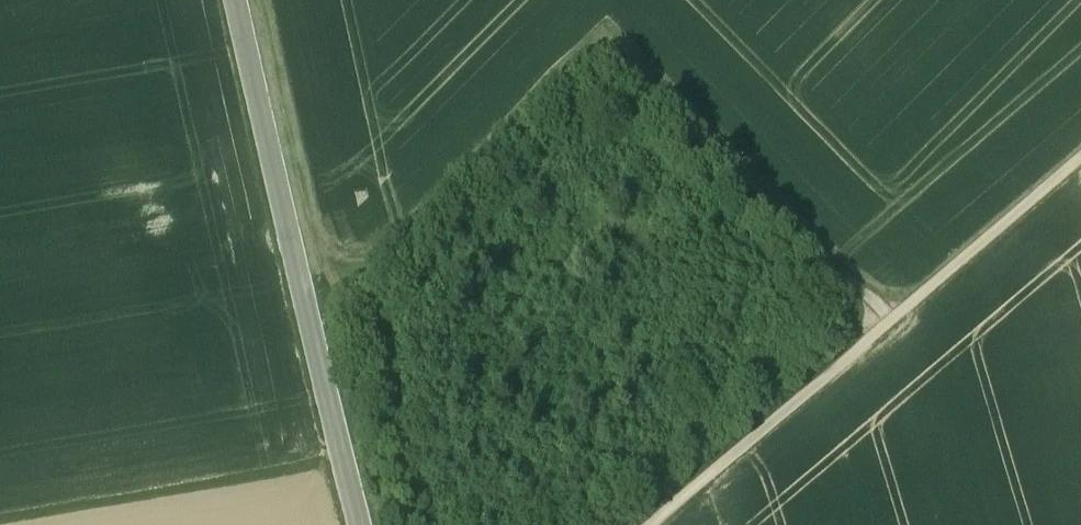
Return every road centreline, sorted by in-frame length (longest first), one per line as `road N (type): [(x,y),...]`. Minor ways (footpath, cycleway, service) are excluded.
road 1 (track): [(295,272),(343,263),(389,239),(573,60),(605,43),(672,97),(894,315)]
road 2 (track): [(652,524),(1080,154)]
road 3 (tertiary): [(236,0),(359,524)]

